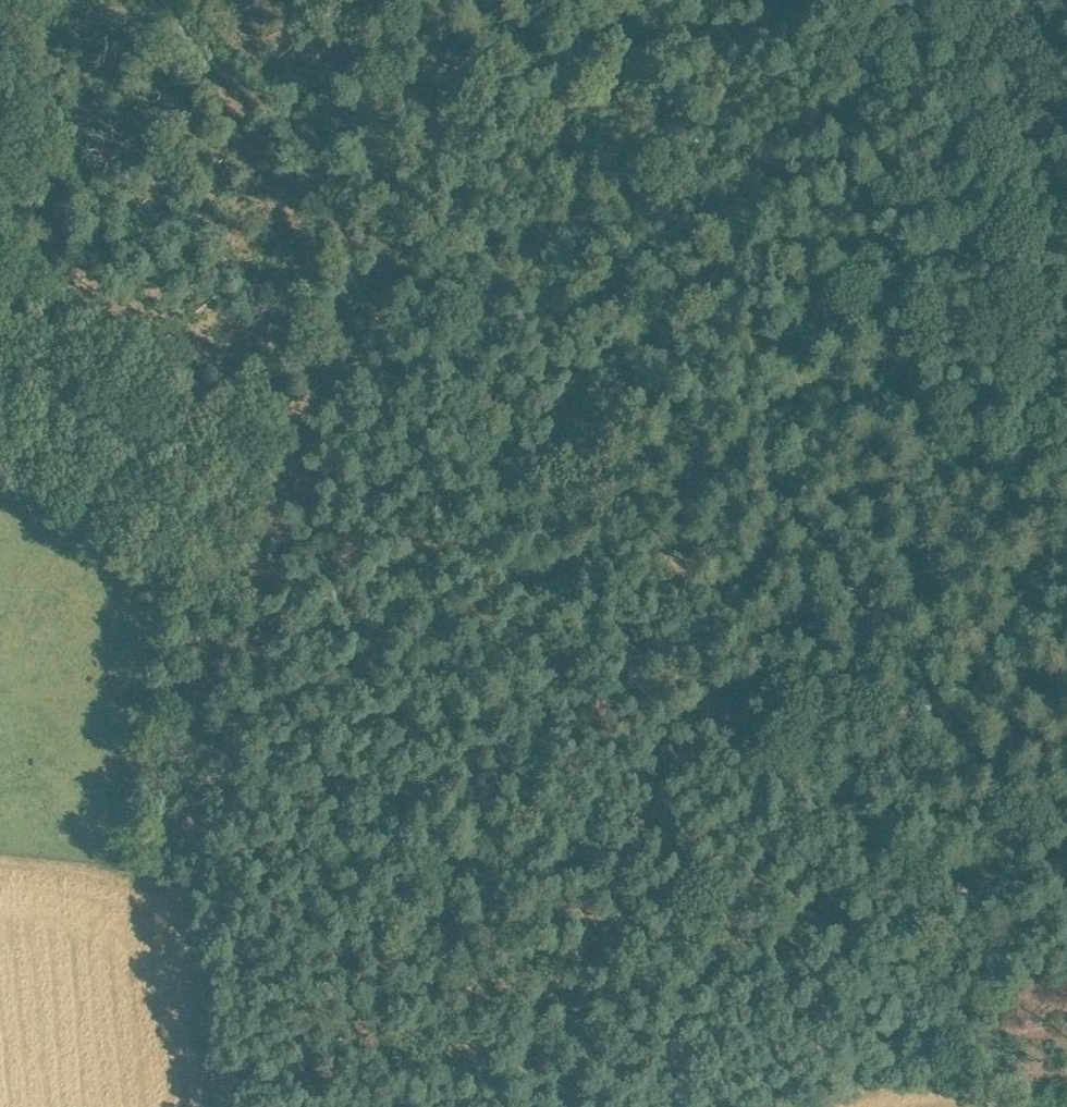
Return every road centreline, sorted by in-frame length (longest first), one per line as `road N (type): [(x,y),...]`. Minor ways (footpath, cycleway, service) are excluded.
road 1 (track): [(1066,113),(1009,0)]

